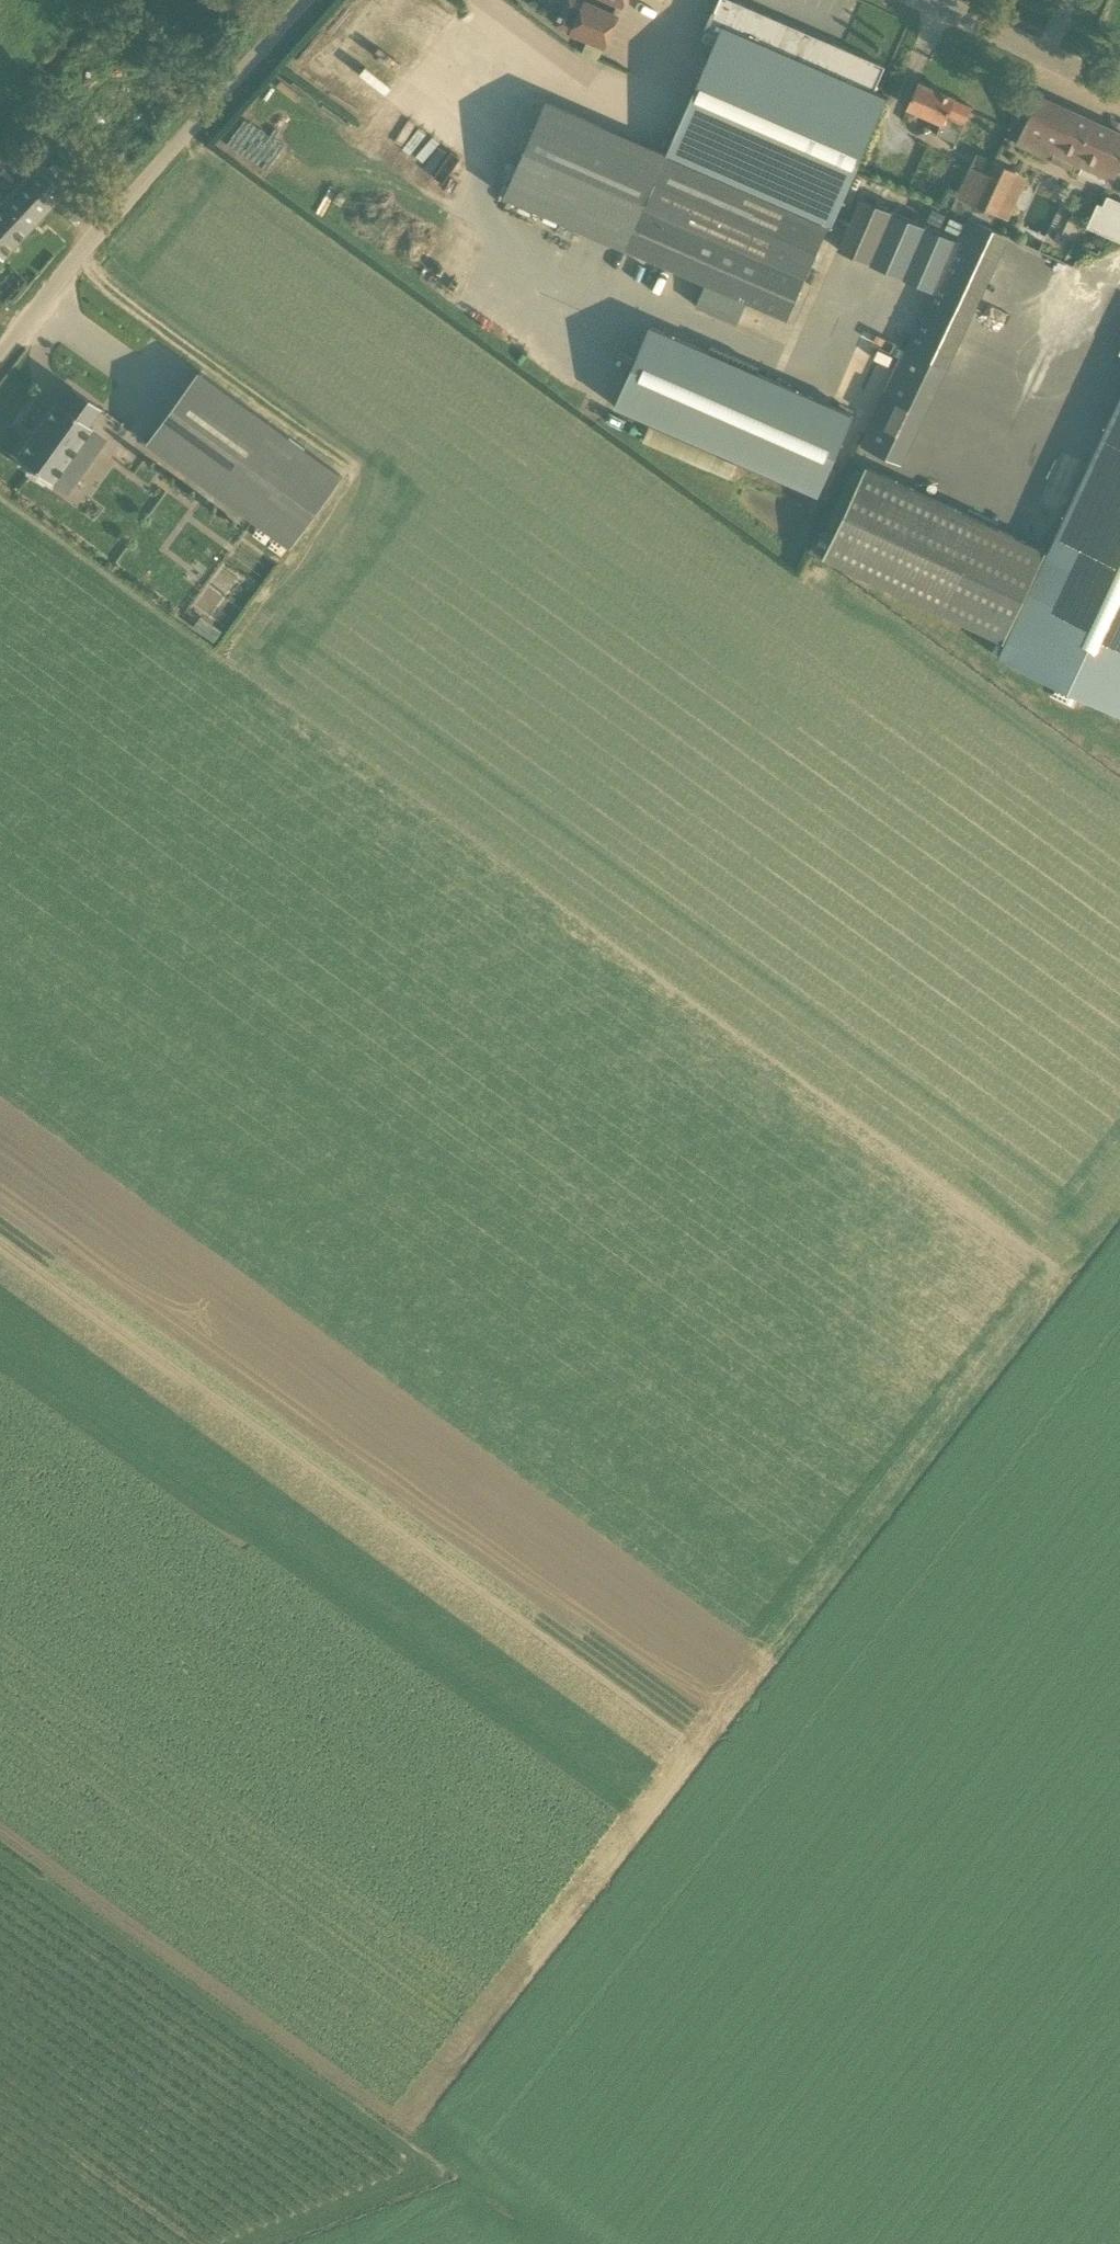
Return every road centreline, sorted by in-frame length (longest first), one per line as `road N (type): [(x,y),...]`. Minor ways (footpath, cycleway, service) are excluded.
road 1 (unclassified): [(304,0),(0,362)]
road 2 (tertiary): [(1119,87),(933,0)]

